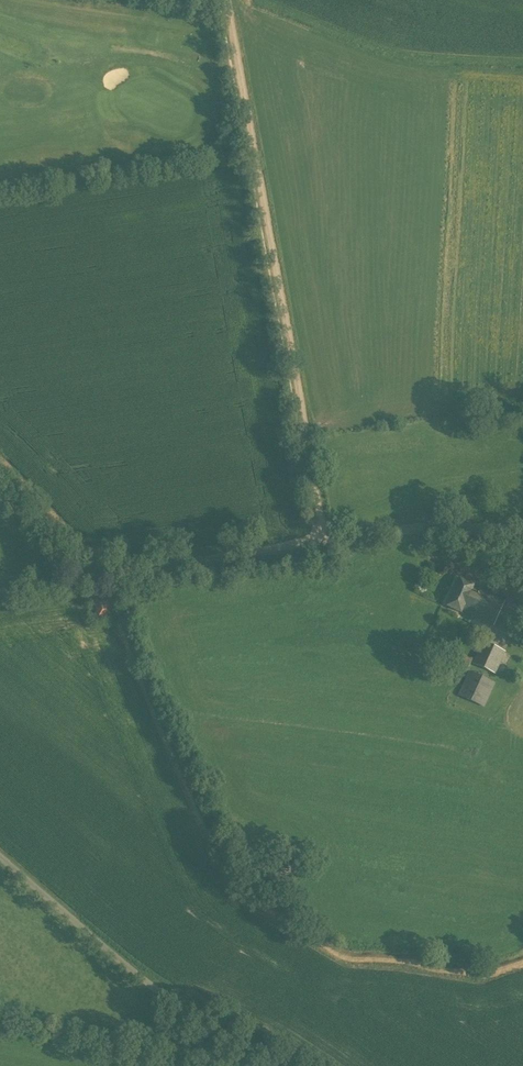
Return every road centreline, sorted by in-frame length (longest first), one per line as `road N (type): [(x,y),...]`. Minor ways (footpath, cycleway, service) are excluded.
road 1 (track): [(223,0),(323,542)]
road 2 (tertiary): [(0,593),(395,532),(522,530)]
road 3 (unclassified): [(281,1065),(134,973),(0,855)]

